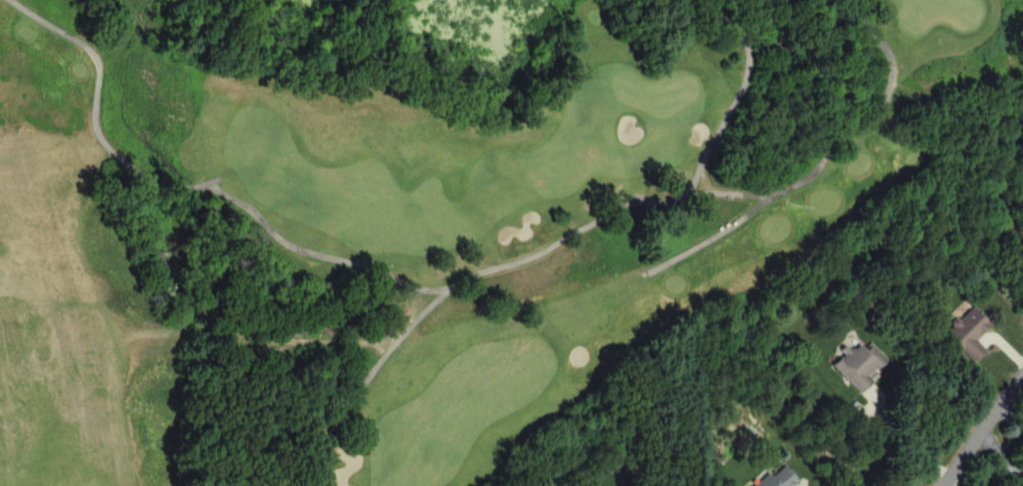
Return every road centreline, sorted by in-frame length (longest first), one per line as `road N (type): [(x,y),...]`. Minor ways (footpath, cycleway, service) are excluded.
road 1 (residential): [(939,485),(1022,370)]

